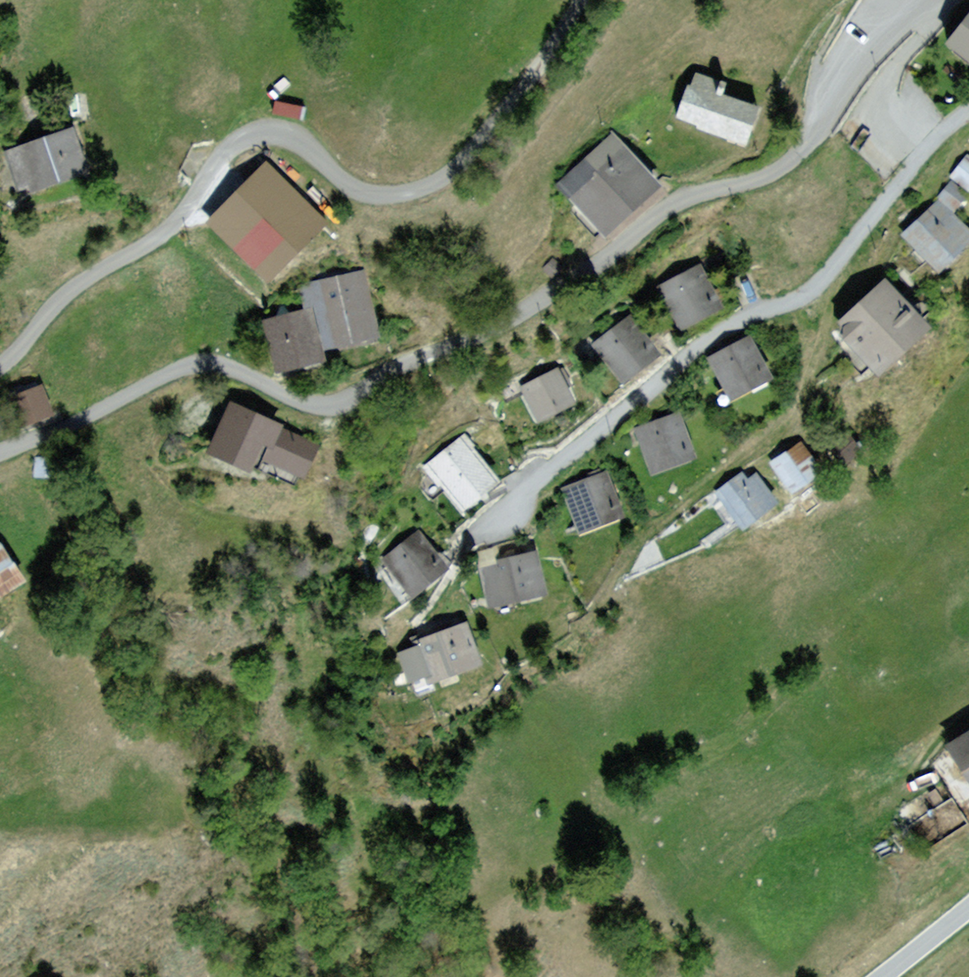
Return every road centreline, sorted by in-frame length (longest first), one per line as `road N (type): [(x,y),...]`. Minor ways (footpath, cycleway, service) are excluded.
road 1 (residential): [(816,135),(784,168),(623,245),(515,318),(342,399),(307,403),(232,368),(195,364),(0,452)]
road 2 (residential): [(0,367),(74,288),(175,224),(239,141),(296,137),(364,193),(427,186),(470,154),(583,0)]
road 3 (track): [(837,262),(809,394),(769,436),(663,515)]
road 4 (tertiary): [(943,0),(866,51),(816,135)]

